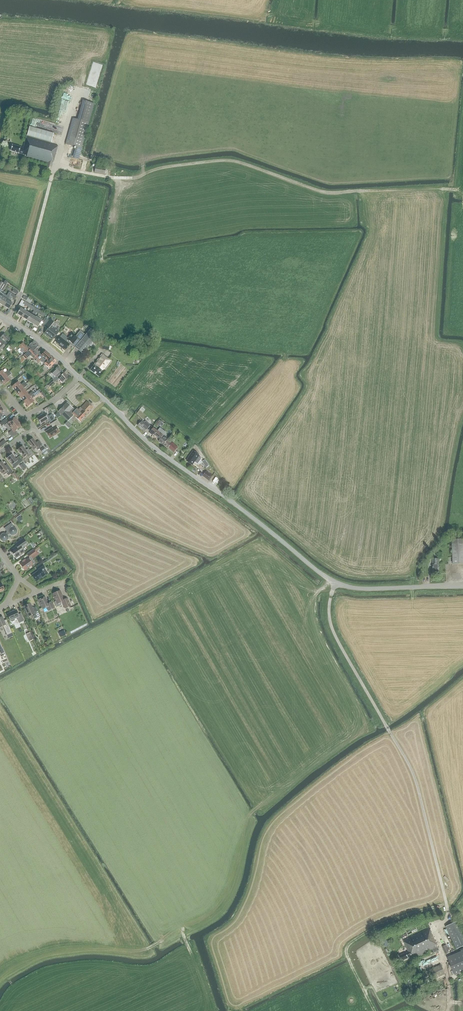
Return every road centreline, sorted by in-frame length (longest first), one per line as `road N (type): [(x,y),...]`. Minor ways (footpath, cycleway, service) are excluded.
road 1 (unclassified): [(462,586),(335,583),(155,448),(79,377)]

